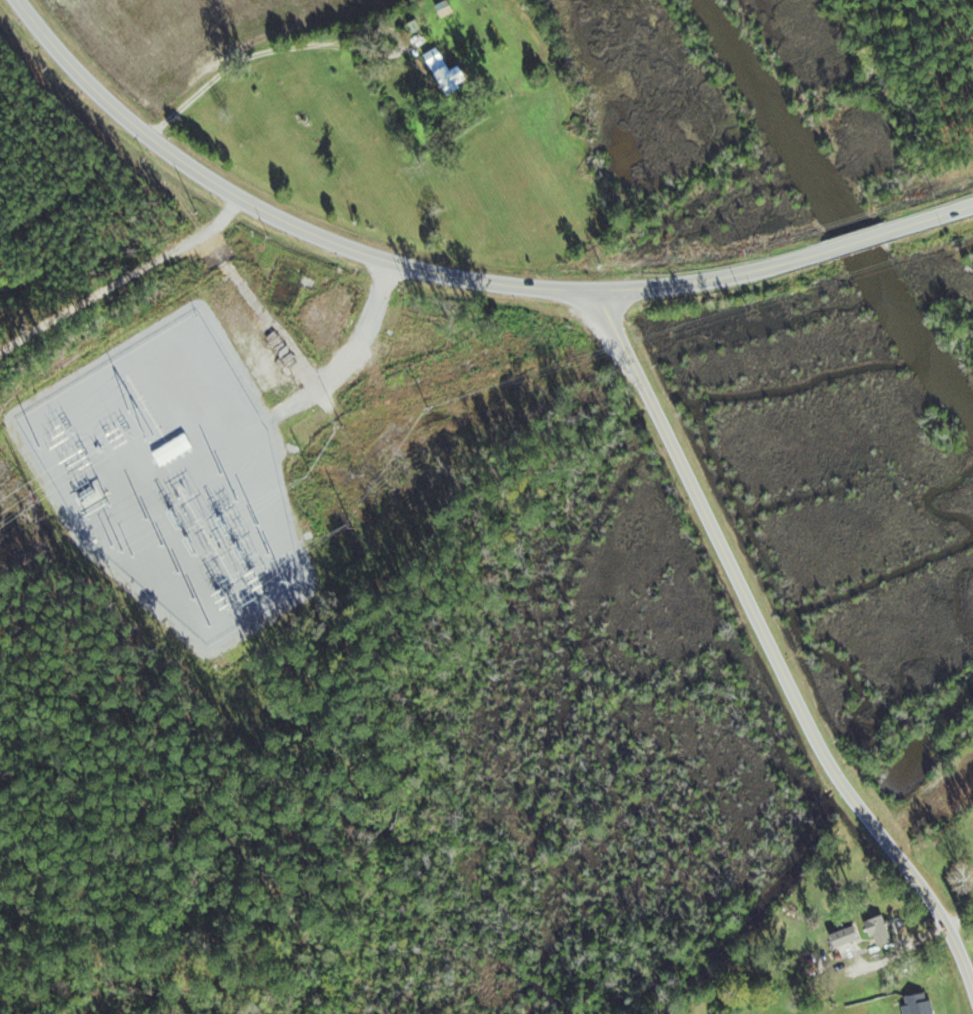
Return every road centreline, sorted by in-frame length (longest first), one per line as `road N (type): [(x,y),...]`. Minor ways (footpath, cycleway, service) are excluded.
road 1 (residential): [(972,992),(920,887),(844,782),(767,646),(600,292)]
road 2 (primary): [(23,0),(61,54),(148,139),(246,202),(395,263),(486,282),(600,292)]
road 3 (primary): [(600,292),(744,275),(832,251)]

